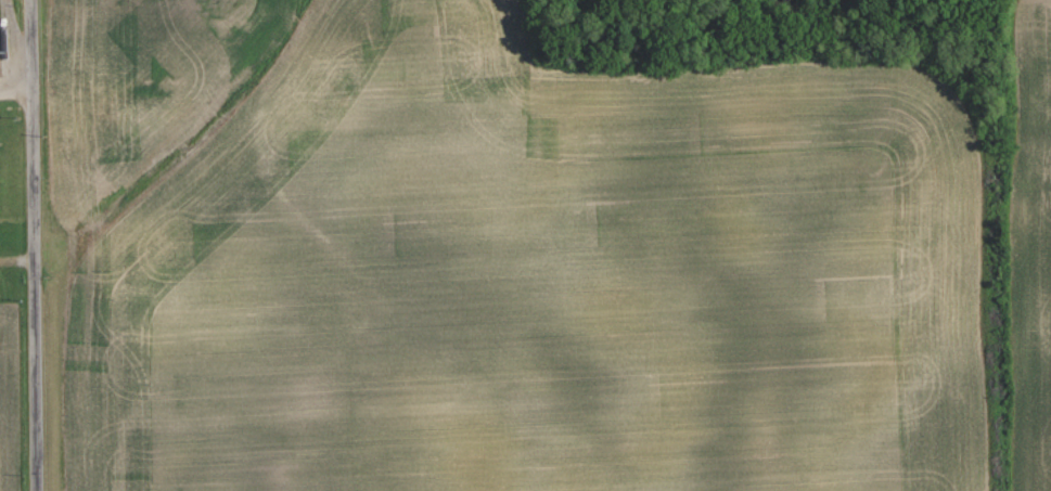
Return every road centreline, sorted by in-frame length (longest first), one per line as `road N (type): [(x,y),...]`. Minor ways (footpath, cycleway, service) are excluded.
road 1 (residential): [(36,490),(33,0)]

